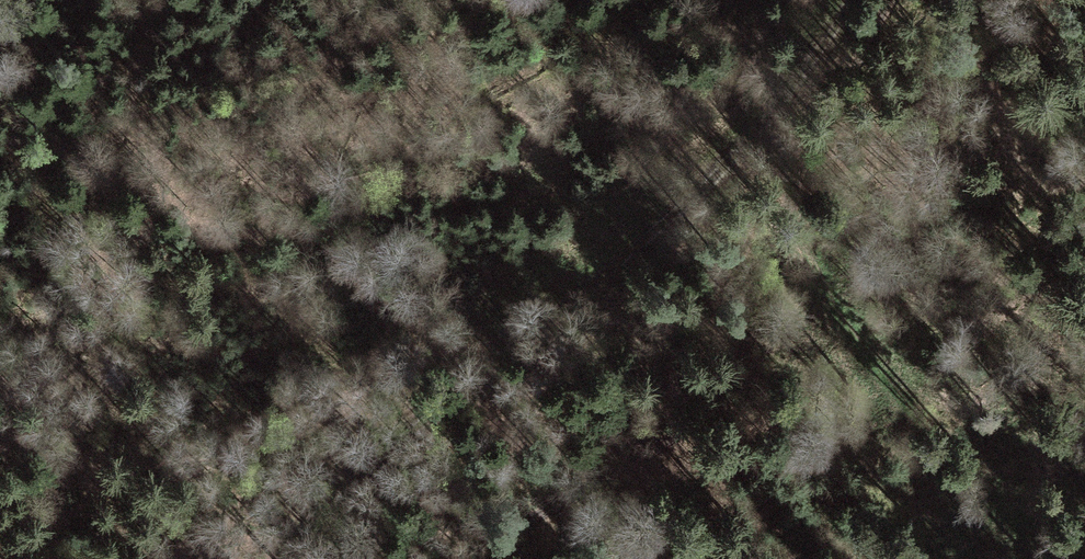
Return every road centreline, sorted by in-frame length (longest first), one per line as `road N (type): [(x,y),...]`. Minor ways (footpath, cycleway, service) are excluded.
road 1 (track): [(858,0),(713,210),(458,407),(303,558)]
road 2 (track): [(465,558),(516,500),(722,397),(882,0)]
road 3 (track): [(458,407),(413,380),(82,558)]

